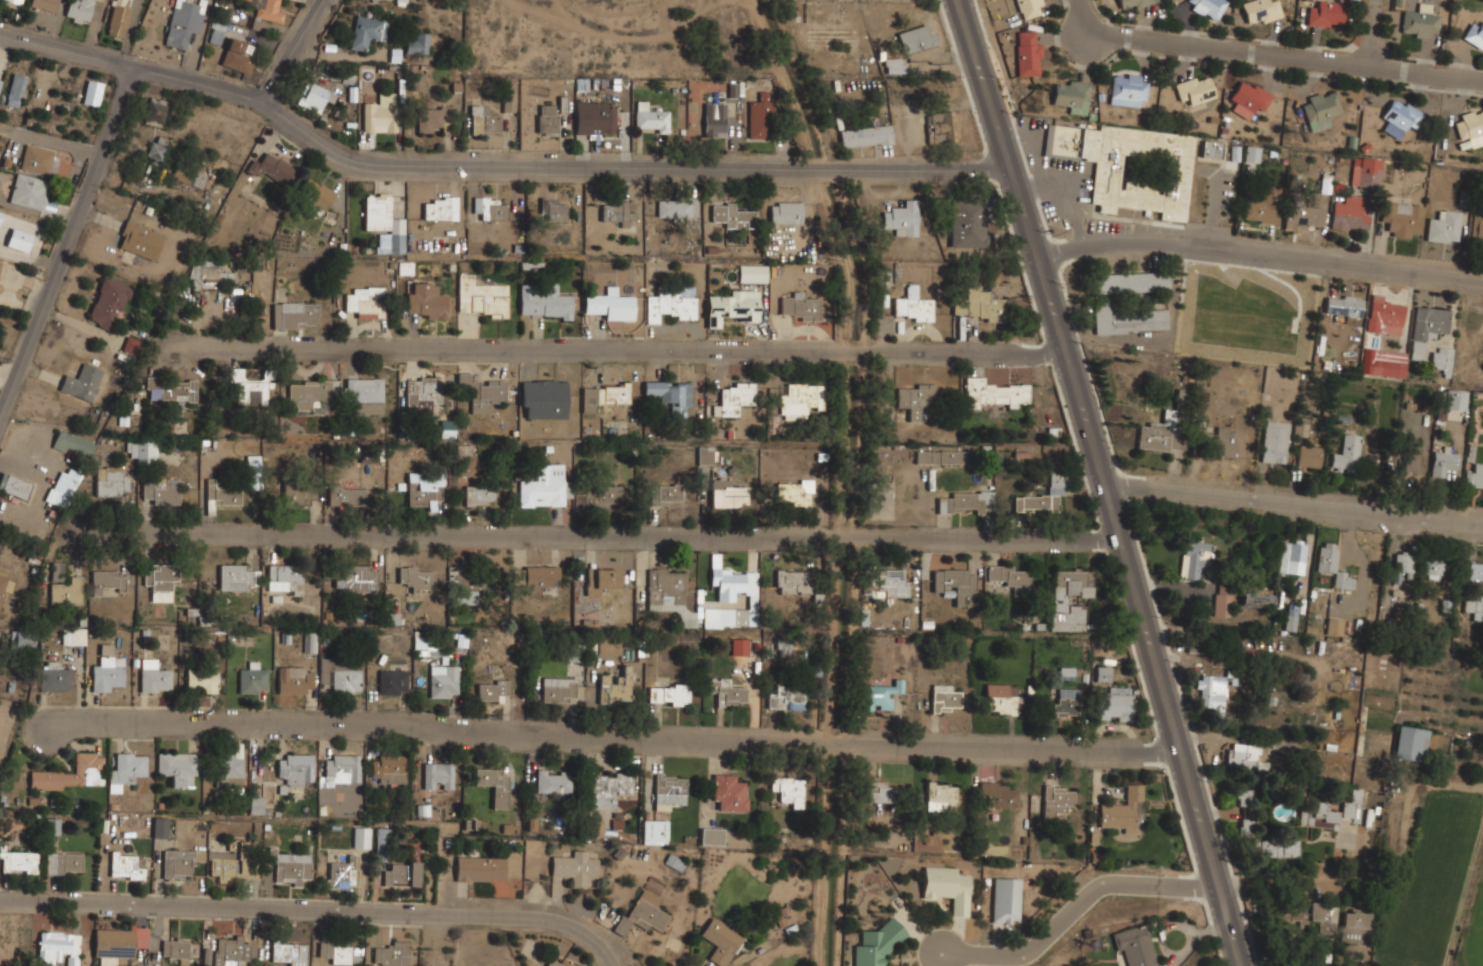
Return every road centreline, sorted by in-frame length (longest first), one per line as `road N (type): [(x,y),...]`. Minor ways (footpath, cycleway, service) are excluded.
road 1 (residential): [(1180,751),(78,722),(44,732)]
road 2 (residential): [(1121,539),(70,530)]
road 3 (tertiary): [(1011,169),(362,159),(333,152),(254,100),(0,32)]
road 4 (secondary): [(955,0),(1121,539),(1240,965)]
road 5 (residential): [(1064,349),(167,350)]
road 6 (tertiary): [(613,965),(591,937),(540,918),(0,898)]
road 7 (tertiary): [(1482,279),(1146,237),(1094,241),(1039,261)]
road 8 (residential): [(1078,0),(1089,33),(1482,81)]
road 9 (tertiary): [(146,68),(0,423)]
road 10 (residential): [(1482,526),(1105,486)]
road 11 (residential): [(1219,887),(1102,884),(1026,954),(943,953)]

